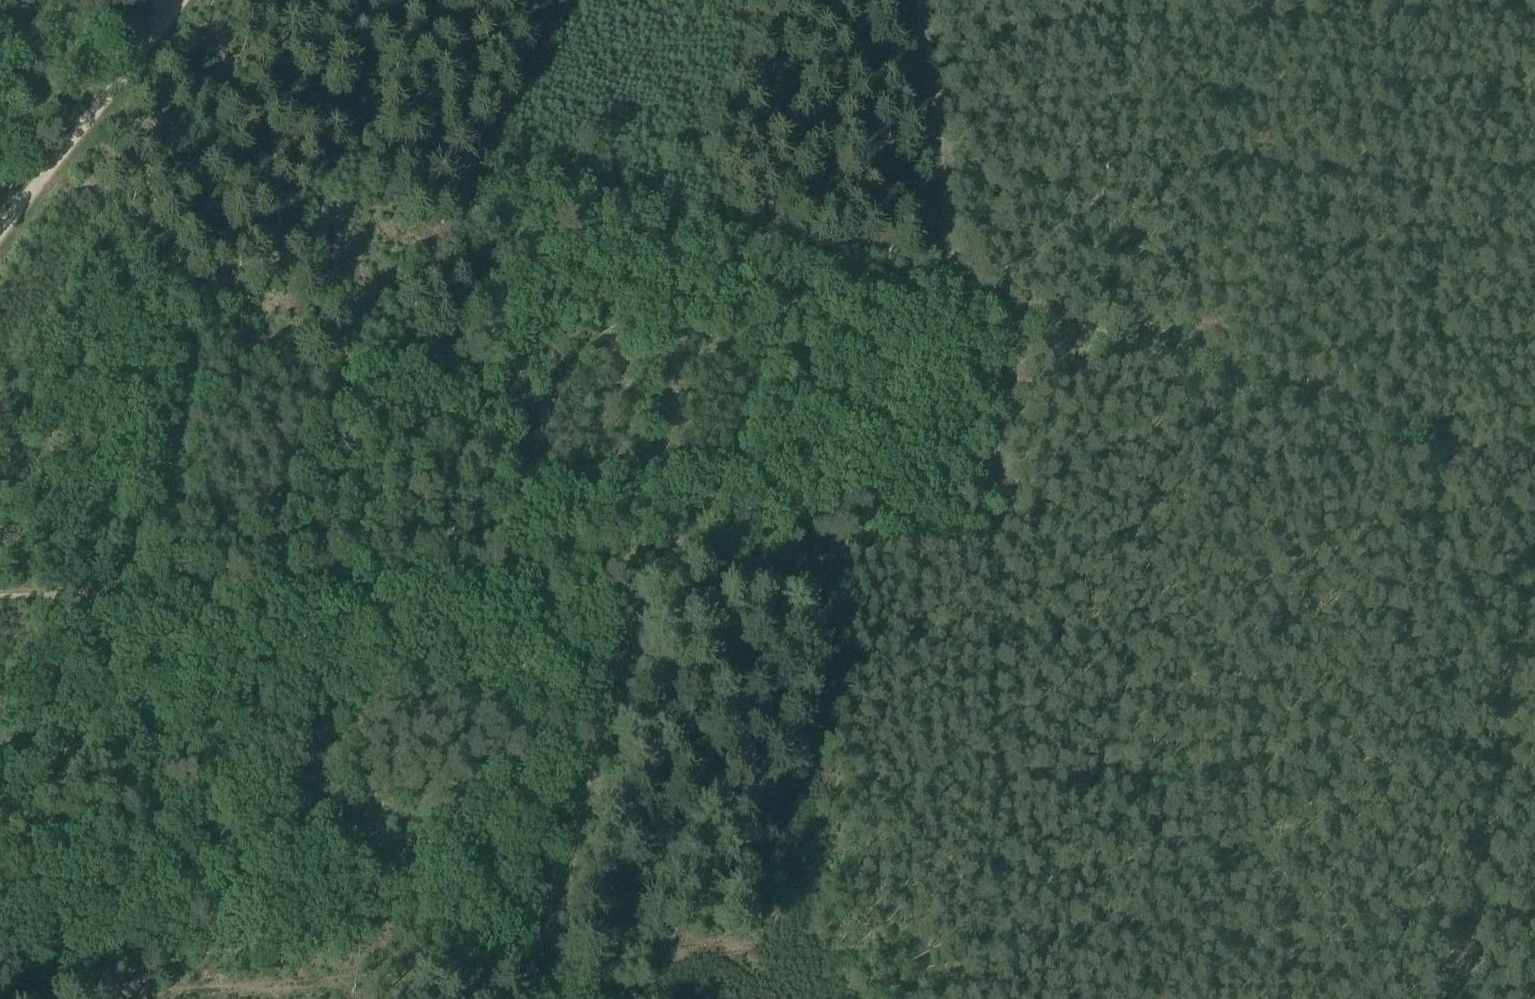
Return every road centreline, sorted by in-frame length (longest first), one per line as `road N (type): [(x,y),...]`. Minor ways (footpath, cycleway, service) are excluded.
road 1 (track): [(438,568),(0,589)]
road 2 (track): [(0,239),(182,0)]
road 3 (track): [(932,0),(929,216),(941,280)]

